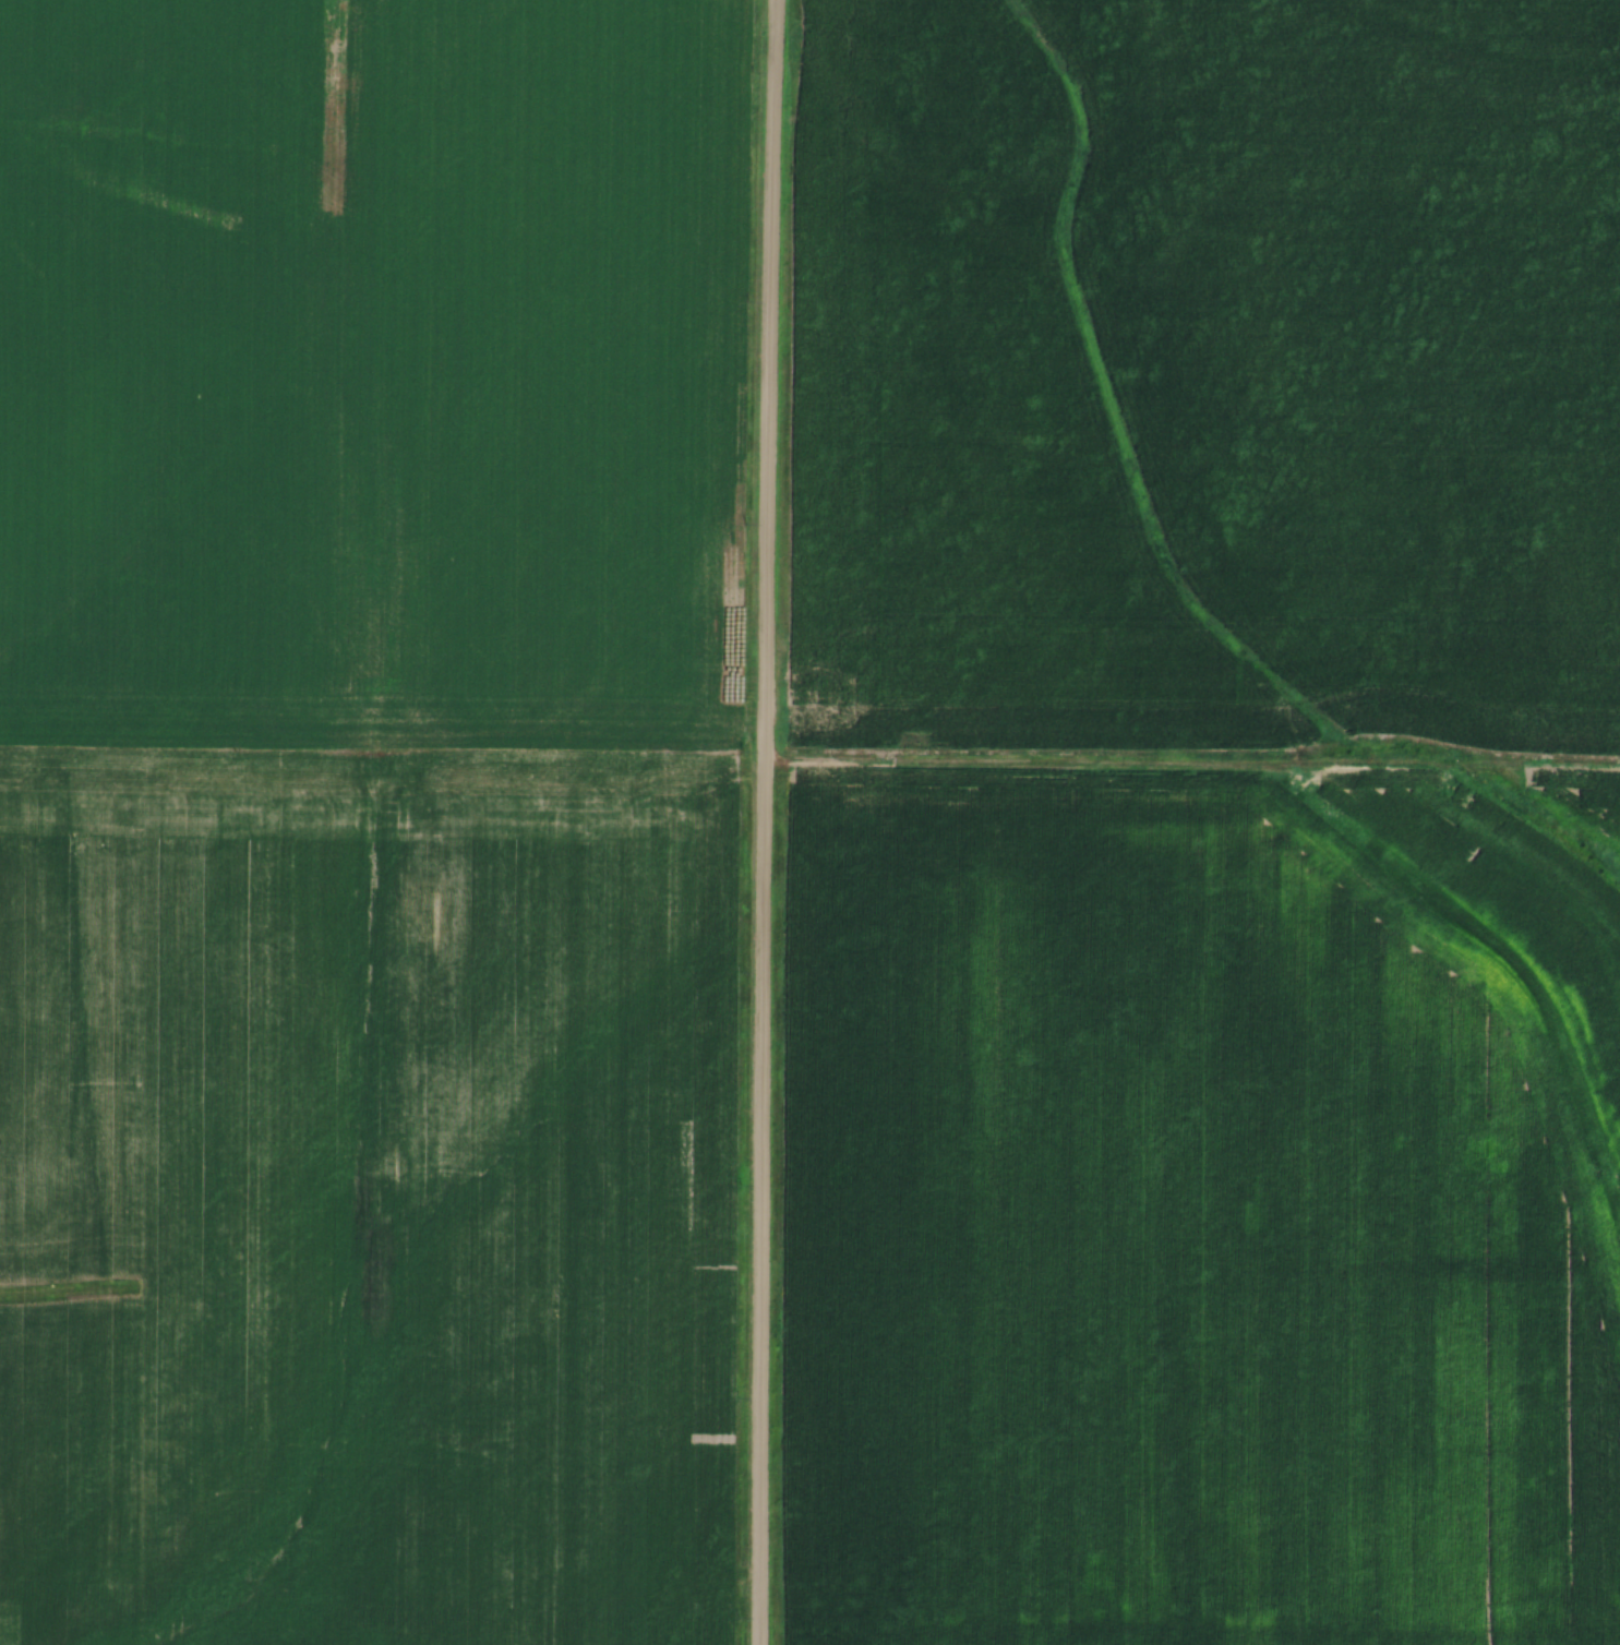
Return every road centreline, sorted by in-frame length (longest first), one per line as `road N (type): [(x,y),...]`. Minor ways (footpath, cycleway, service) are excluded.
road 1 (residential): [(761,1644),(772,0)]

